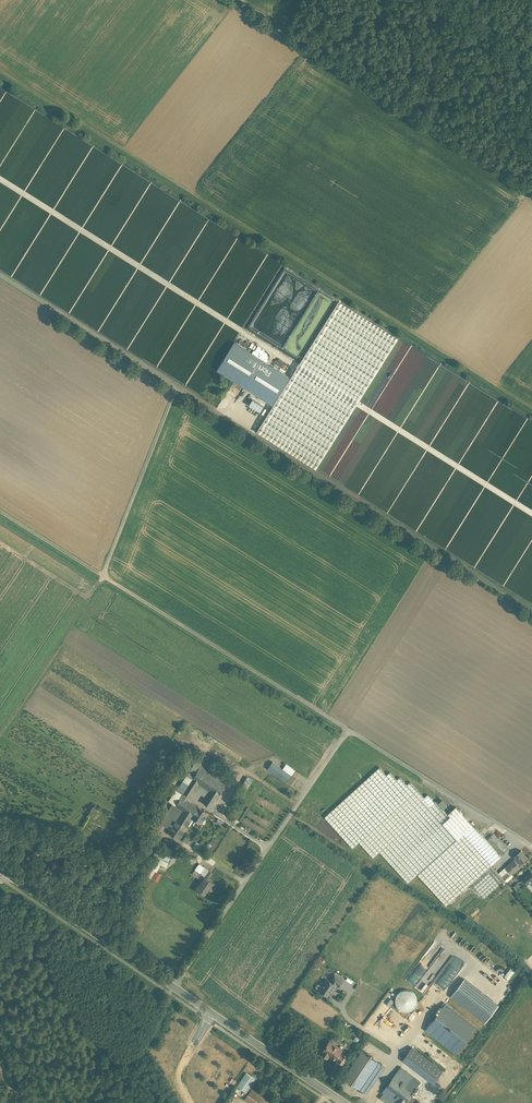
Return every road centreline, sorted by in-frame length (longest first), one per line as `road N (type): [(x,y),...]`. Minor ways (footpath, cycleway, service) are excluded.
road 1 (track): [(0,71),(531,407)]
road 2 (unclassified): [(0,273),(531,608)]
road 3 (unclassified): [(531,847),(347,730),(174,987)]
road 4 (track): [(347,730),(101,573),(175,384)]
road 5 (track): [(282,33),(531,192)]
road 6 (secondary): [(347,1102),(174,987)]
road 7 (secondary): [(174,987),(4,872)]

